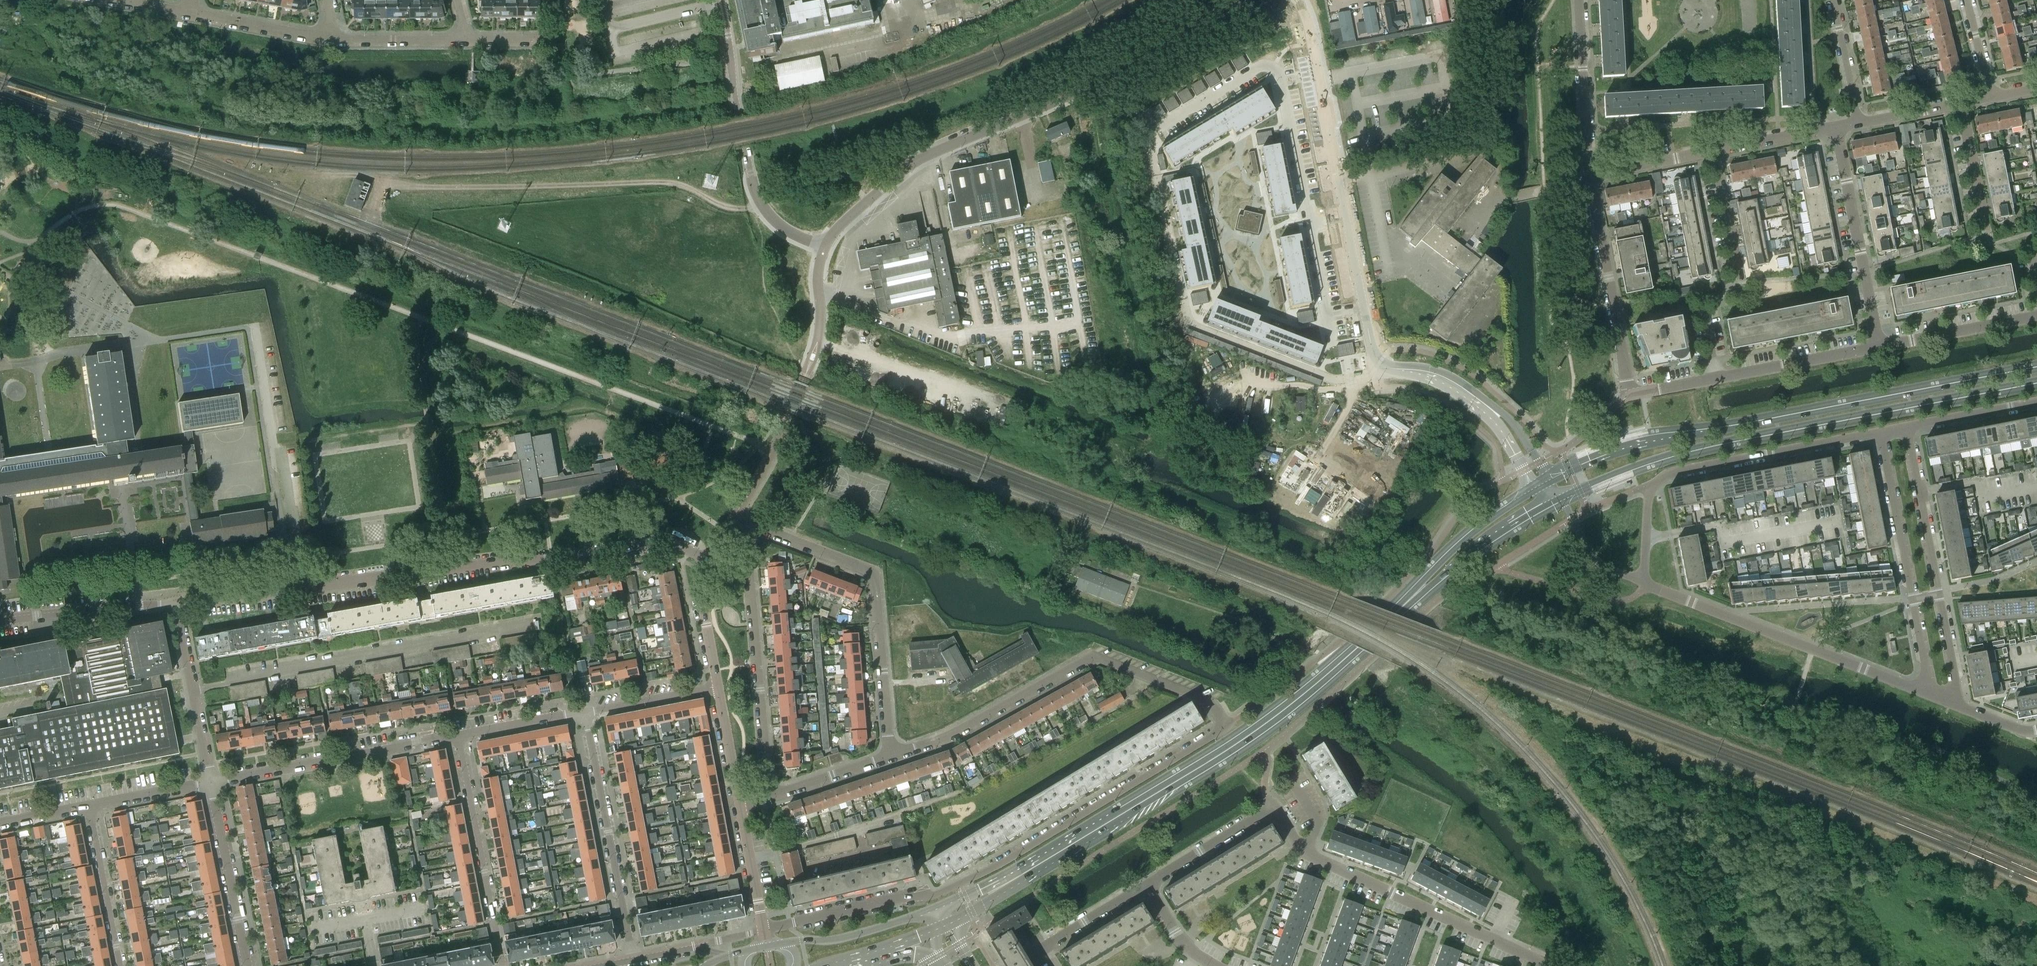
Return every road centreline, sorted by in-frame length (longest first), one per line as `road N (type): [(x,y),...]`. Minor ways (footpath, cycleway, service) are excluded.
road 1 (residential): [(891,754),(986,716),(1094,655),(1210,702),(1227,726),(940,894),(764,930)]
road 2 (residential): [(891,754),(874,572),(758,530),(747,550),(766,796)]
road 3 (residential): [(784,228),(825,246),(848,217),(924,157),(1129,66),(1233,0)]
road 4 (residential): [(179,602),(657,544),(688,552)]
road 5 (secondary): [(2036,367),(1624,450),(1550,482)]
road 6 (secondary): [(1562,500),(1624,471),(1725,443),(2036,383)]
road 7 (secondary): [(1401,606),(1278,715),(1024,873)]
road 8 (residential): [(1297,0),(1375,358)]
road 9 (residential): [(1641,582),(1650,486),(1660,478),(1883,431)]
road 10 (residential): [(1539,965),(1305,852),(1271,809)]
road 11 (residential): [(1931,695),(1641,582)]
road 12 (residential): [(1716,378),(1630,396),(1590,178)]
road 13 (residential): [(1958,706),(1907,427)]
road 14 (residential): [(1883,431),(1931,695)]
road 15 (residential): [(635,959),(585,711)]
road 16 (residential): [(213,781),(458,735)]
road 17 (residential): [(784,228),(756,194),(719,0)]
road 18 (residential): [(458,735),(503,965)]
road 19 (residential): [(1879,347),(1836,127)]
road 20 (residential): [(247,965),(213,781)]
road 21 (residential): [(213,781),(179,602)]
road 22 (secondary): [(1401,606),(1552,505)]
road 23 (residential): [(0,619),(179,602)]
road 24 (residential): [(1590,178),(1579,0)]
road 25 (secondary): [(1535,491),(1488,518),(1401,606)]
road 26 (residential): [(1879,347),(1716,378)]
road 27 (residential): [(121,965),(89,805)]
road 28 (residential): [(2036,316),(1879,347)]
road 29 (residential): [(1014,965),(1148,885)]
road 30 (secondary): [(932,912),(842,938),(784,943)]
road 31 (residential): [(1550,482),(1512,421),(1448,379)]
road 32 (residential): [(719,686),(702,594),(706,561),(688,552)]
road 33 (residential): [(1148,885),(1271,809)]
road 34 (residential): [(1448,379),(1502,432),(1535,491)]
road 35 (residential): [(193,13),(334,38)]
road 36 (residential): [(1988,242),(1961,104)]
road 37 (residential): [(585,711),(719,686)]
road 38 (residential): [(764,930),(635,959)]
road 39 (residential): [(766,796),(891,754)]
road 40 (residential): [(1907,427),(2036,401)]
road 41 (residential): [(334,38),(465,38)]
road 42 (residential): [(458,735),(585,711)]
road 43 (residential): [(1739,278),(1715,151)]
road 44 (residential): [(764,930),(740,804)]
road 45 (residential): [(1590,178),(1715,151)]
road 46 (residential): [(89,805),(213,781)]
road 47 (residential): [(1857,123),(1833,0)]
road 48 (residential): [(1715,151),(1836,127)]
road 49 (residential): [(740,804),(719,686)]

